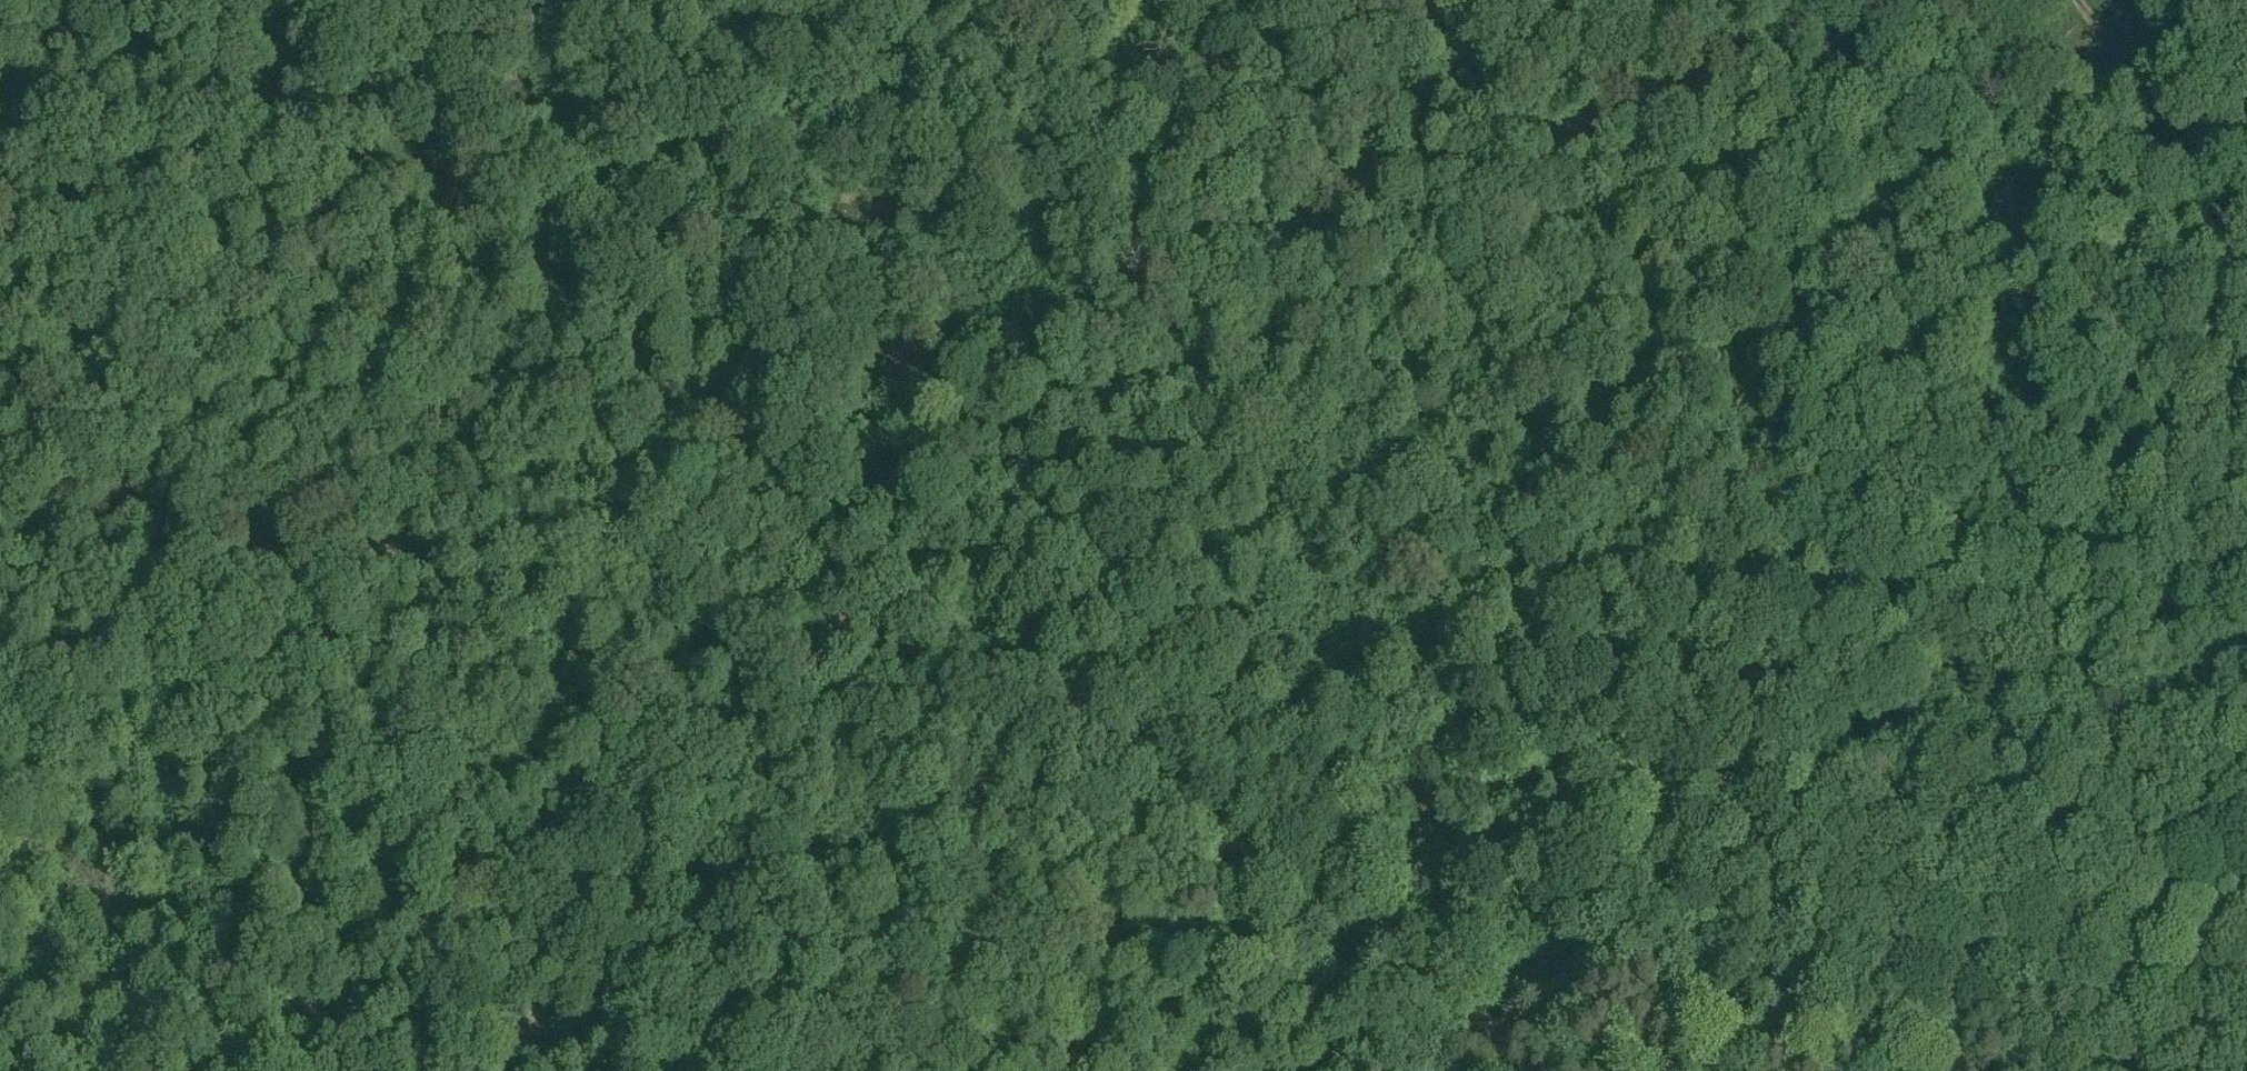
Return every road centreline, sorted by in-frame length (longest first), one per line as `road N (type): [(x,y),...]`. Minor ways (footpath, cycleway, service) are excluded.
road 1 (track): [(1447,1070),(197,0)]
road 2 (track): [(2246,230),(2088,0)]

